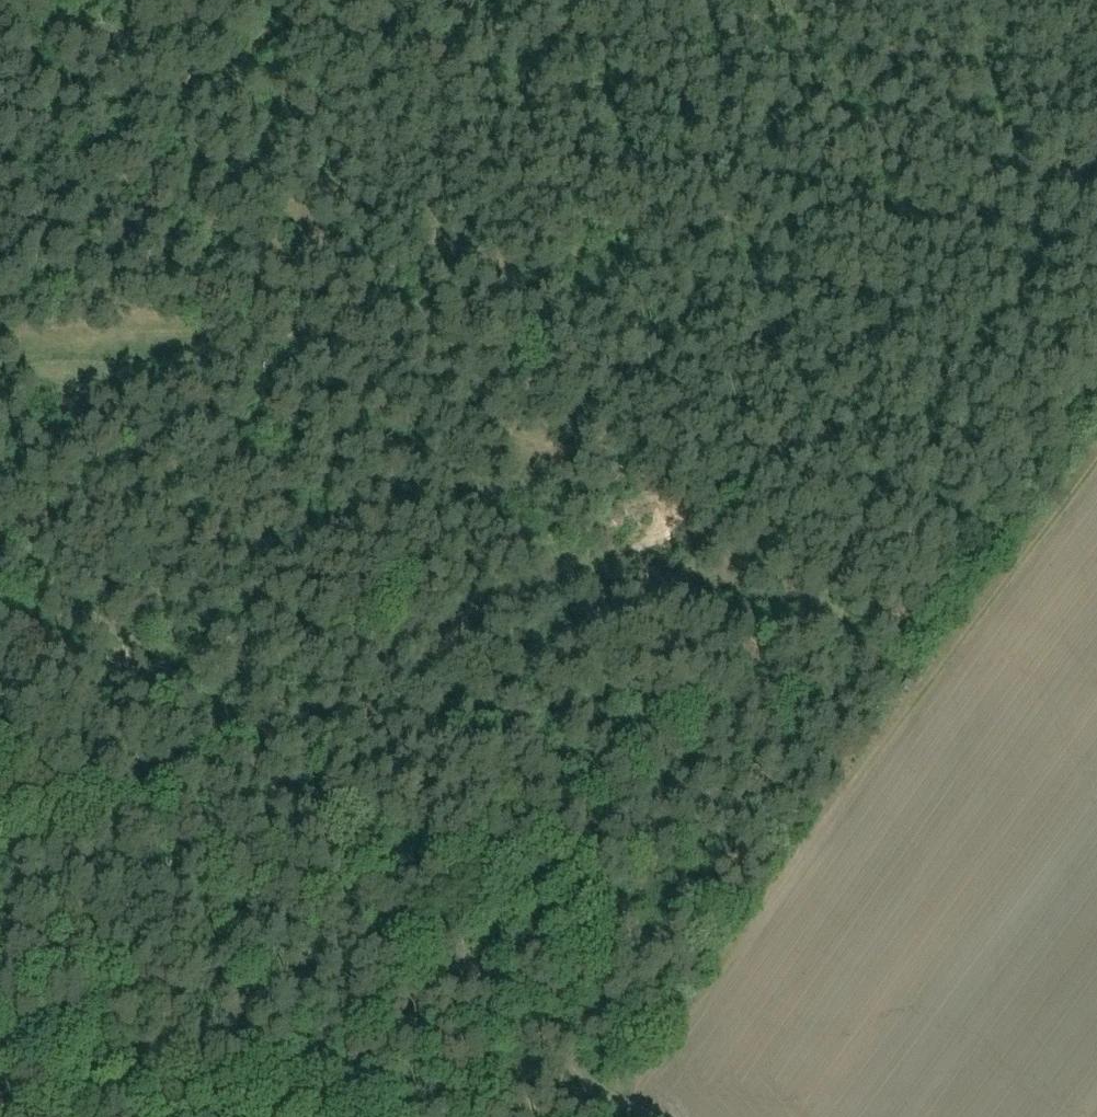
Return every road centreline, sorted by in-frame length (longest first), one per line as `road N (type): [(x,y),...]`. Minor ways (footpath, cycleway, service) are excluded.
road 1 (track): [(601,1116),(244,776),(28,587),(0,547)]
road 2 (track): [(609,1116),(927,677),(1096,460)]

